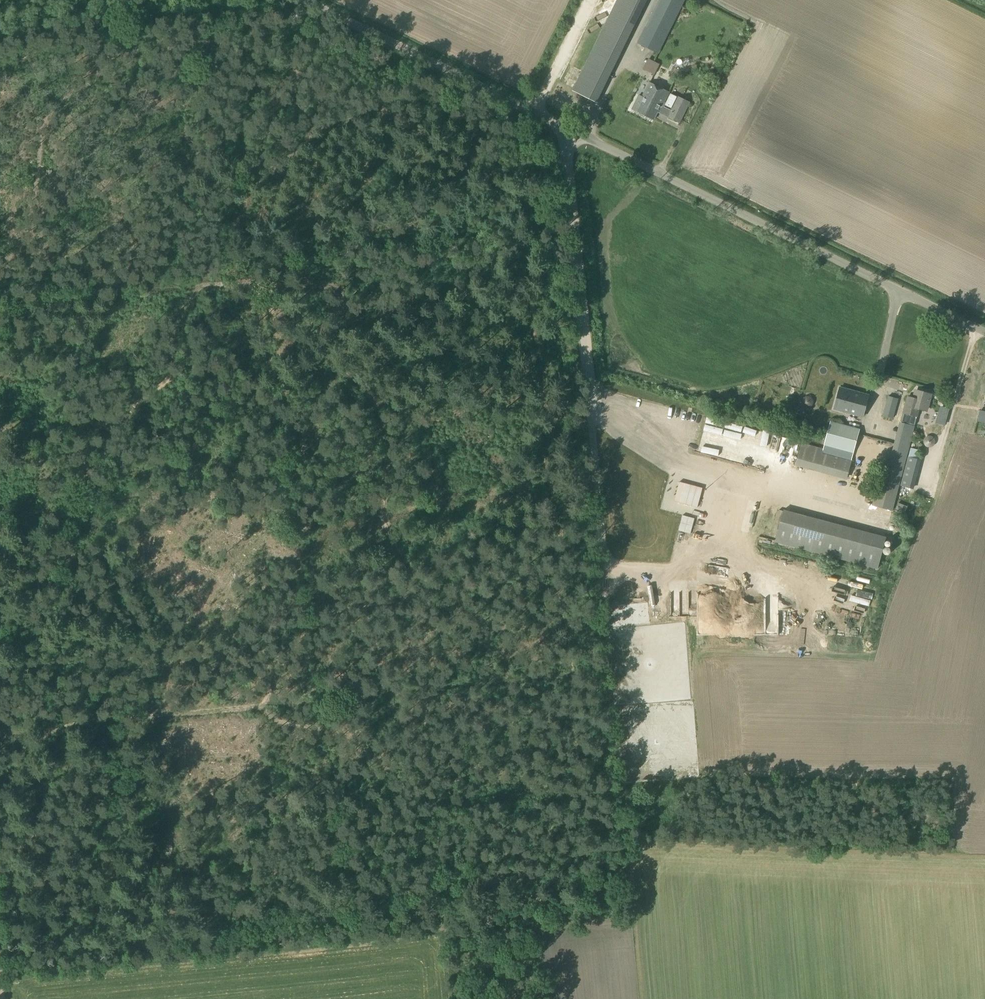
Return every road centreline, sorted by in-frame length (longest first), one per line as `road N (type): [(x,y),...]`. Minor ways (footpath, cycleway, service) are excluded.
road 1 (unclassified): [(984,334),(288,0)]

